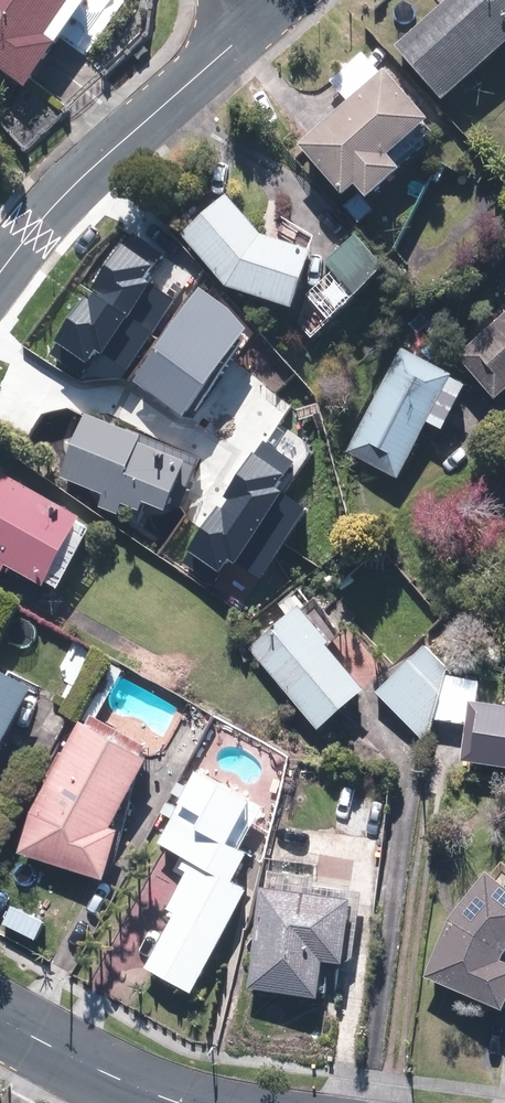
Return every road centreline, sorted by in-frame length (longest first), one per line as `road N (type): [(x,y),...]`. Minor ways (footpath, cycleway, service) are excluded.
road 1 (residential): [(0,273),(93,162),(275,10)]
road 2 (secondary): [(0,1022),(129,1087),(184,1102)]

